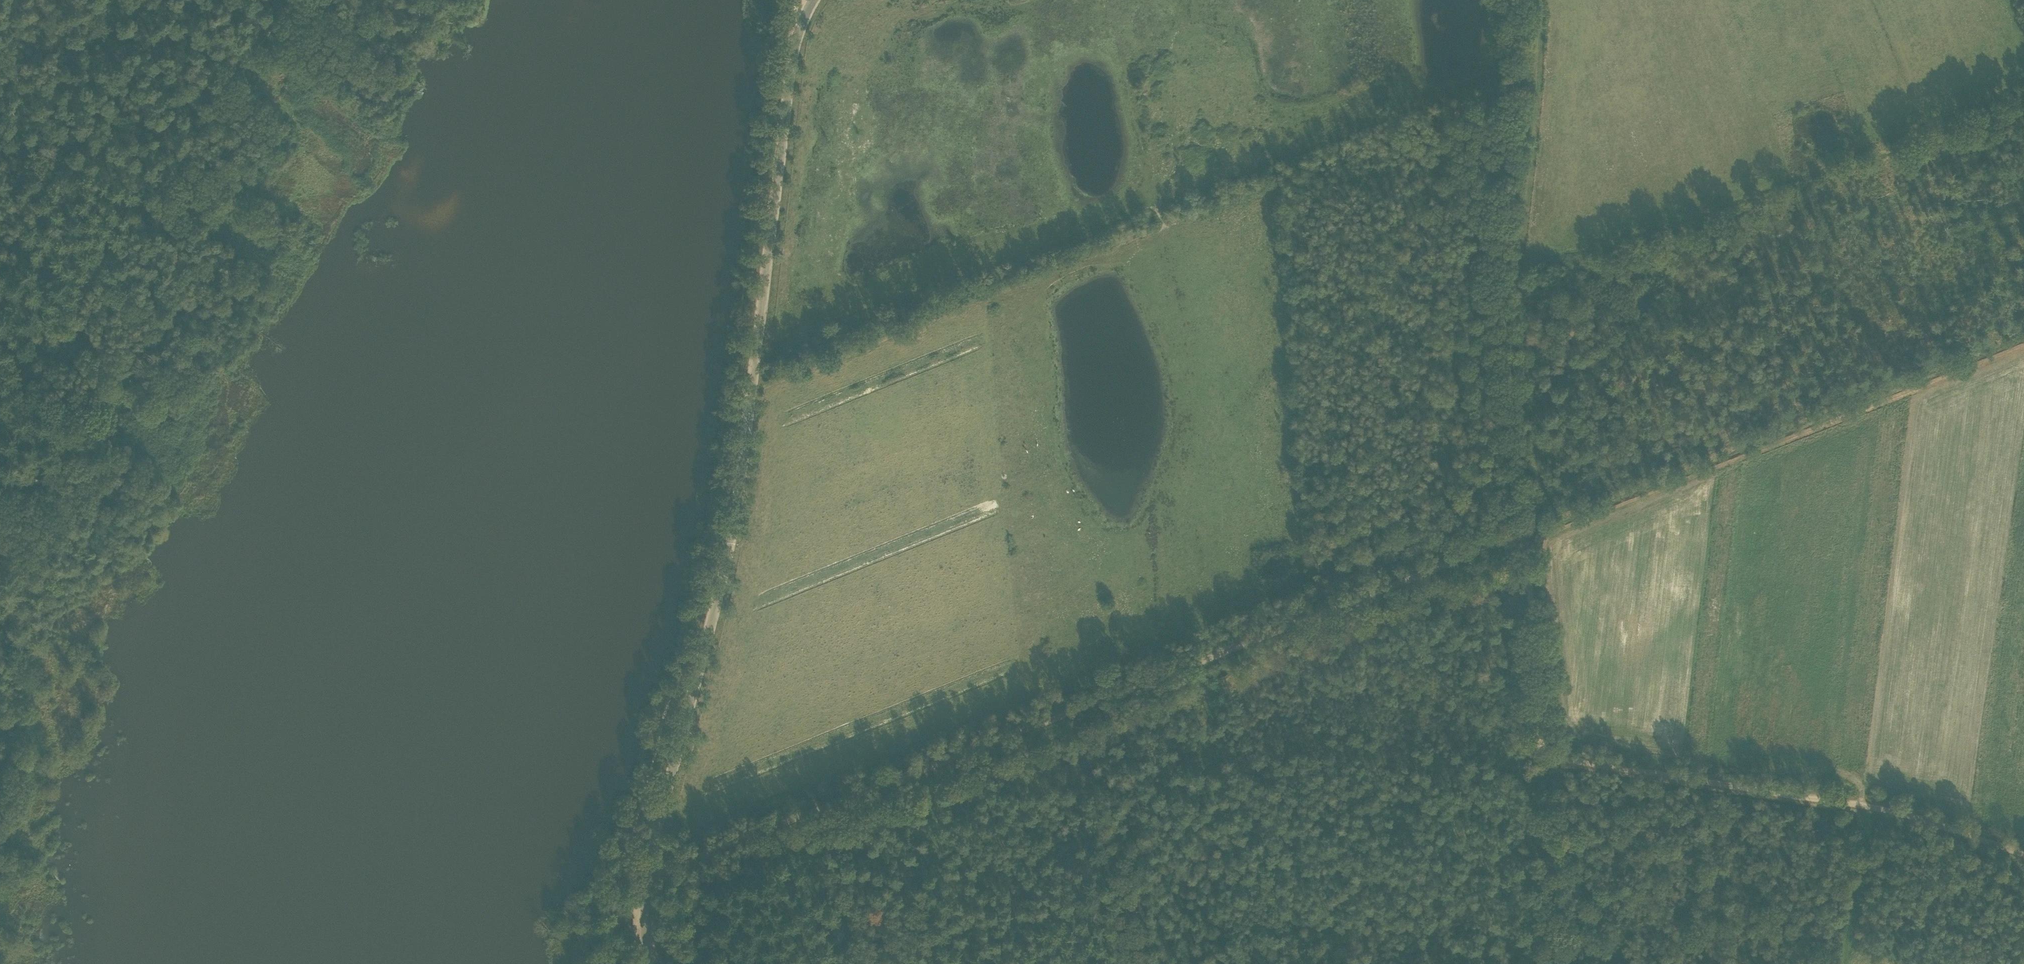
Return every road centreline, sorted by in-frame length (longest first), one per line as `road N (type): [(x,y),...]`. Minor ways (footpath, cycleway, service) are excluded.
road 1 (unclassified): [(644,963),(646,867),(725,561),(792,56),(813,0)]
road 2 (track): [(1526,538),(1506,539),(659,870),(646,867)]
road 3 (track): [(2023,856),(1914,816),(1543,756)]
road 4 (track): [(0,409),(147,201)]
road 5 (track): [(147,201),(294,0)]
road 6 (track): [(1543,756),(1526,538)]
road 7 (track): [(925,768),(935,796),(935,963)]
road 8 (track): [(149,0),(0,111)]
road 9 (track): [(147,201),(0,137)]
road 10 (track): [(1865,806),(1843,963)]

